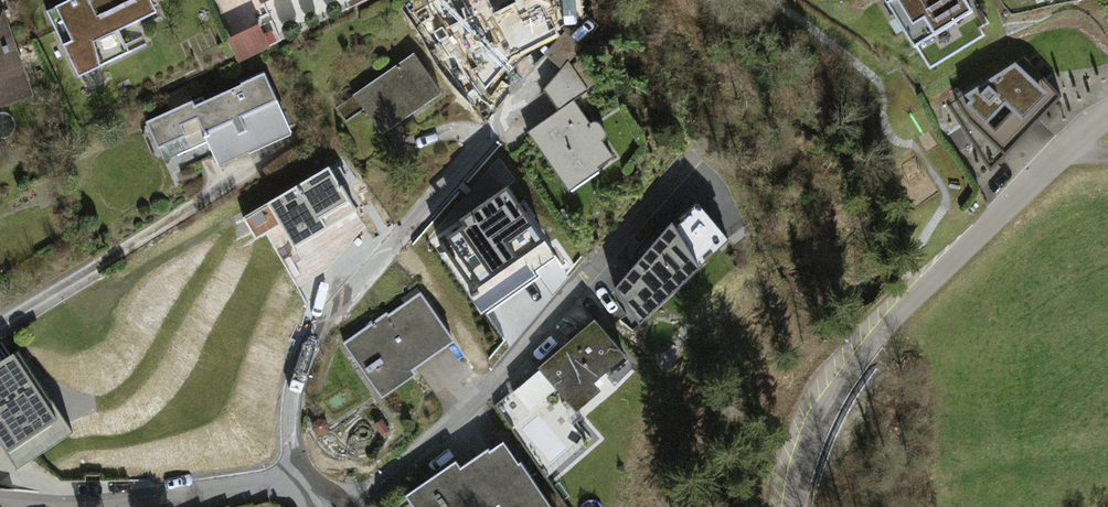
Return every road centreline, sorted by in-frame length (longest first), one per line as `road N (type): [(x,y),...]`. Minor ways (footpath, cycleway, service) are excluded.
road 1 (residential): [(794,506),(815,425),(839,386),(915,295),(1107,113)]
road 2 (residential): [(306,483),(293,446),(297,379),(325,320),(541,74)]
road 3 (residential): [(355,506),(483,395),(687,159)]
road 4 (residential): [(90,506),(306,483)]

